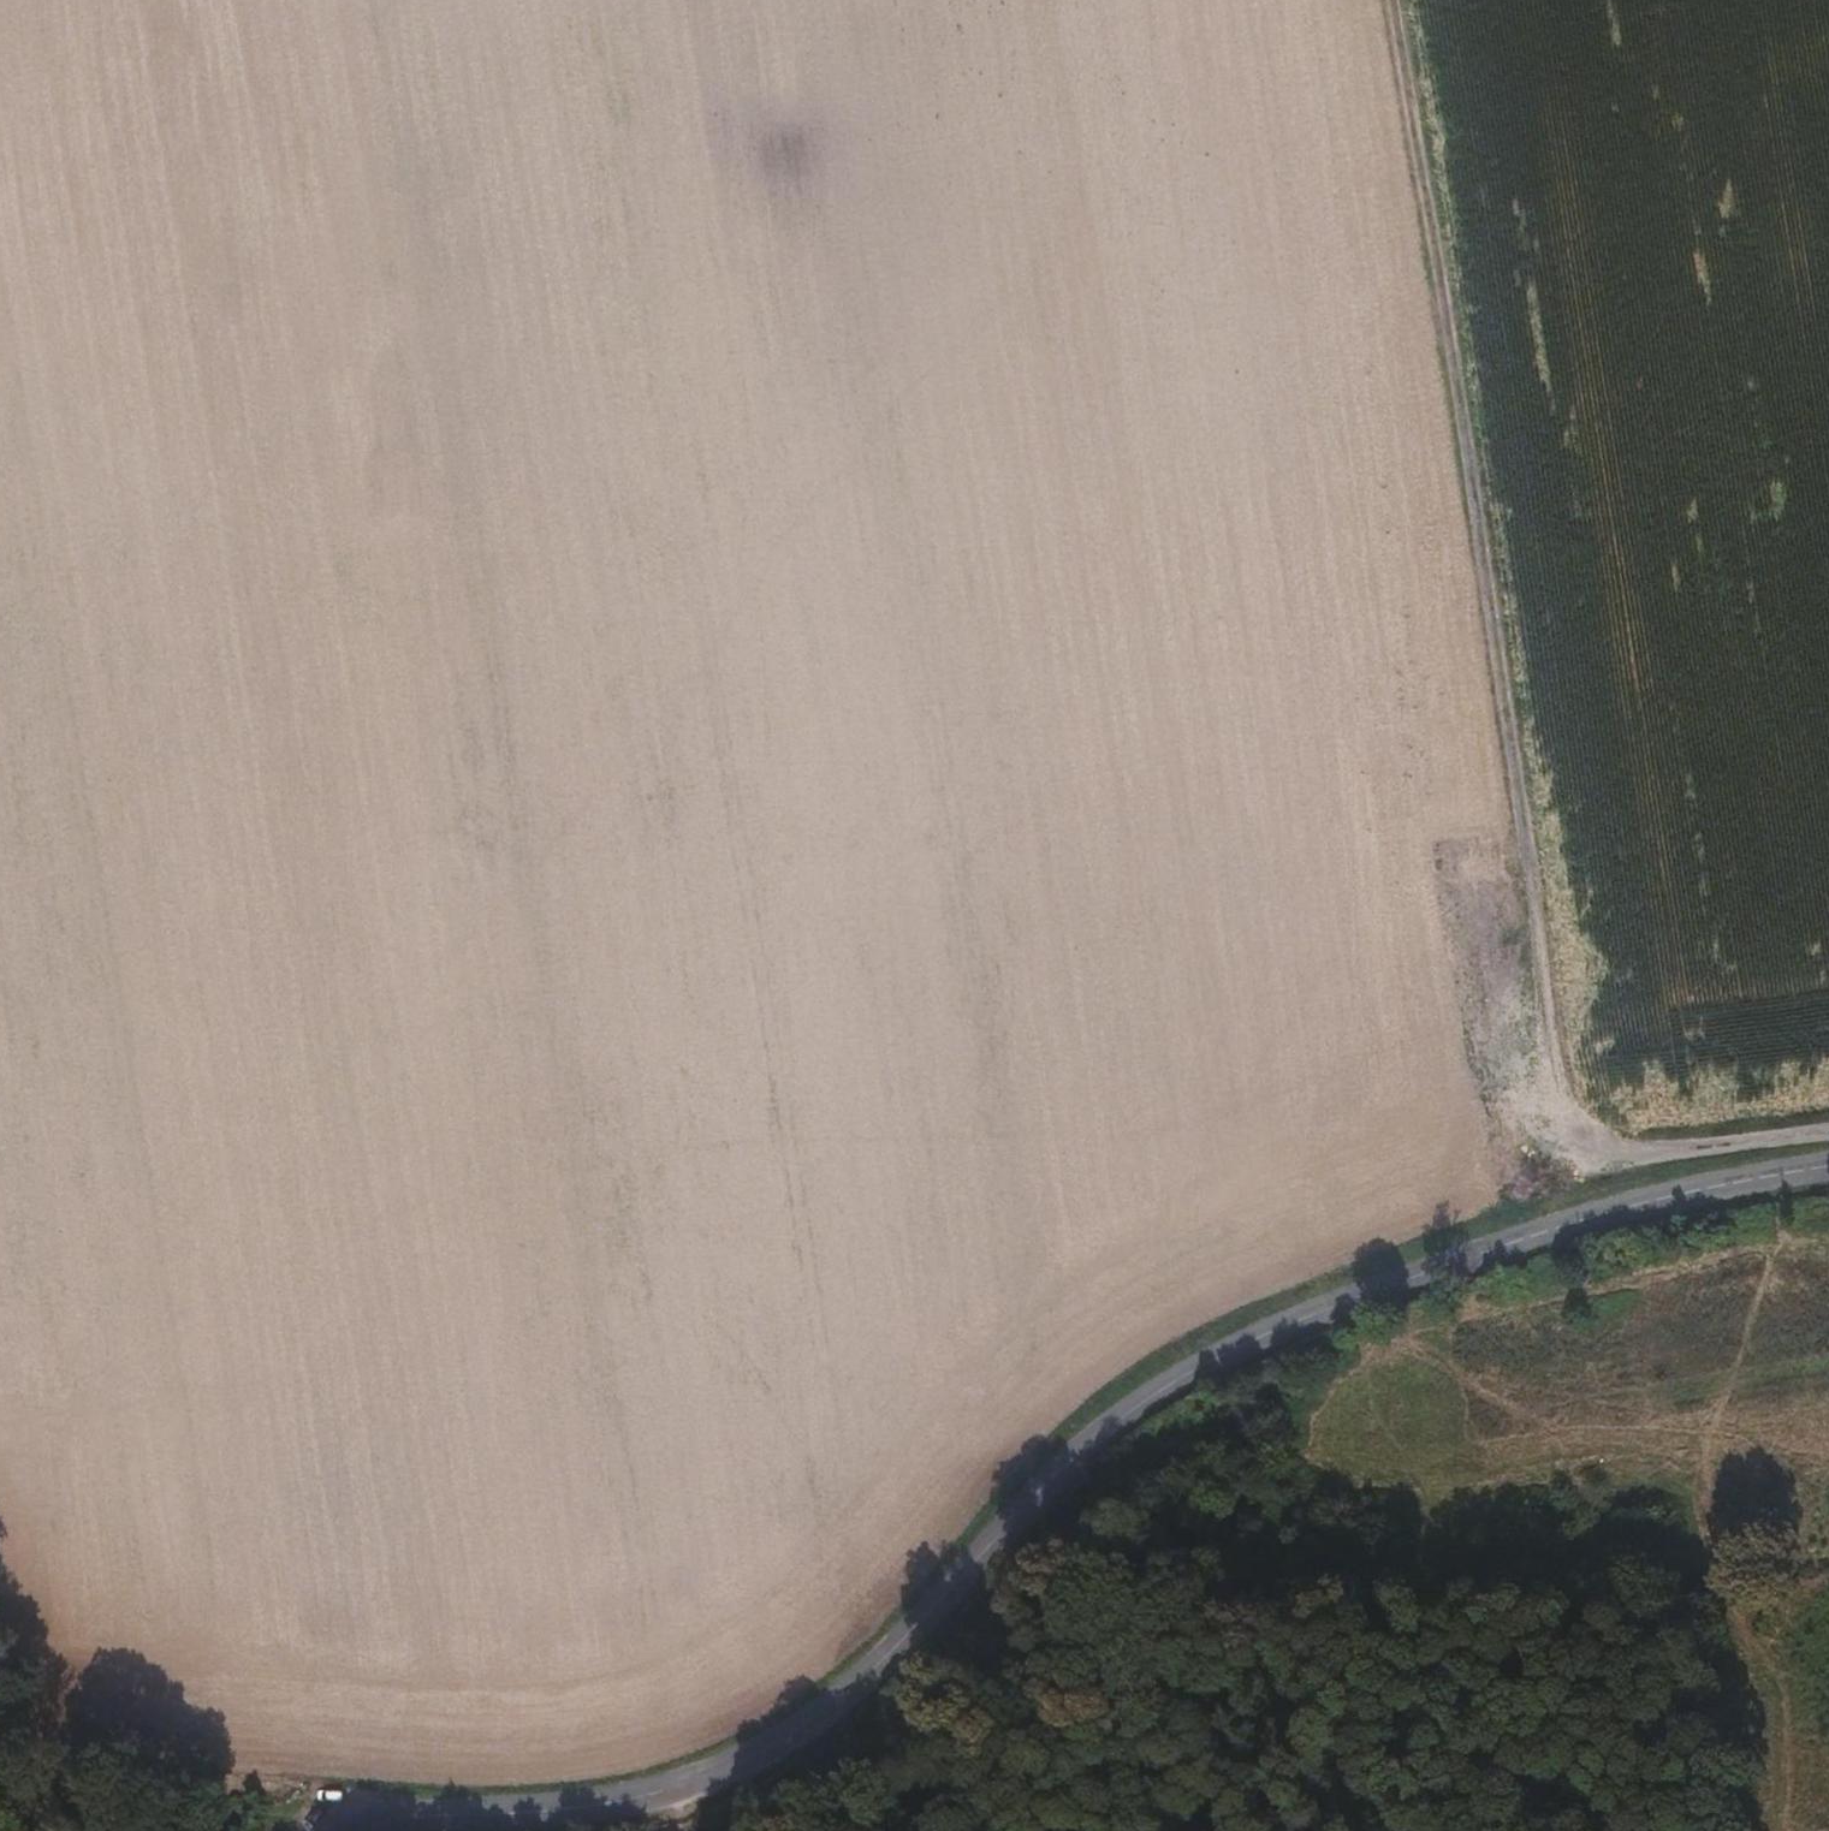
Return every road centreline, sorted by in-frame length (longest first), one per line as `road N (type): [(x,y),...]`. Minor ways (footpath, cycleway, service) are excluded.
road 1 (tertiary): [(354,1830),(388,1819),(494,1823),(591,1811),(741,1767),(844,1704),(1121,1420),(1231,1350),(1495,1243),(1589,1215),(1828,1169)]
road 2 (track): [(1396,0),(1576,1155),(1828,1133)]

